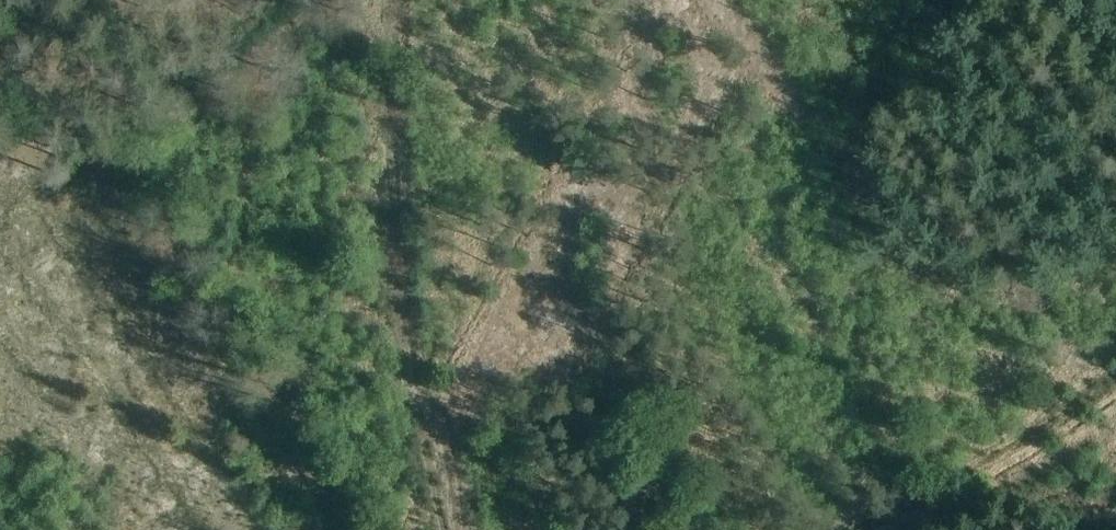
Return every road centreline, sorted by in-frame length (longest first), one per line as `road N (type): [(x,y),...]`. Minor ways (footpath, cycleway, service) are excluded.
road 1 (track): [(441,529),(403,370),(393,261),(392,0)]
road 2 (track): [(864,529),(1023,446),(1115,384)]

